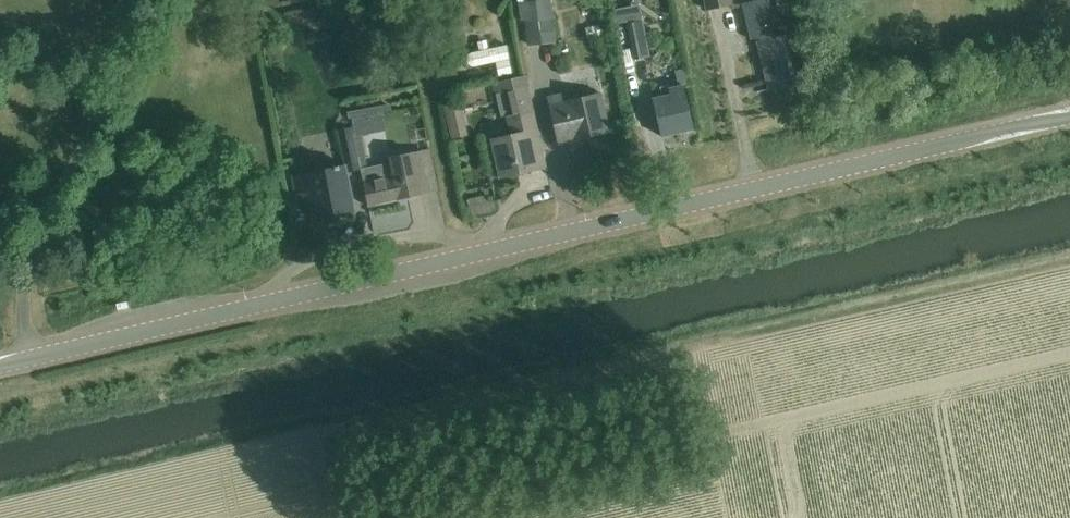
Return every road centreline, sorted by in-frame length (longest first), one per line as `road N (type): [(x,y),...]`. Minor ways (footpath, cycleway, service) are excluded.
road 1 (tertiary): [(0,364),(1069,120)]

